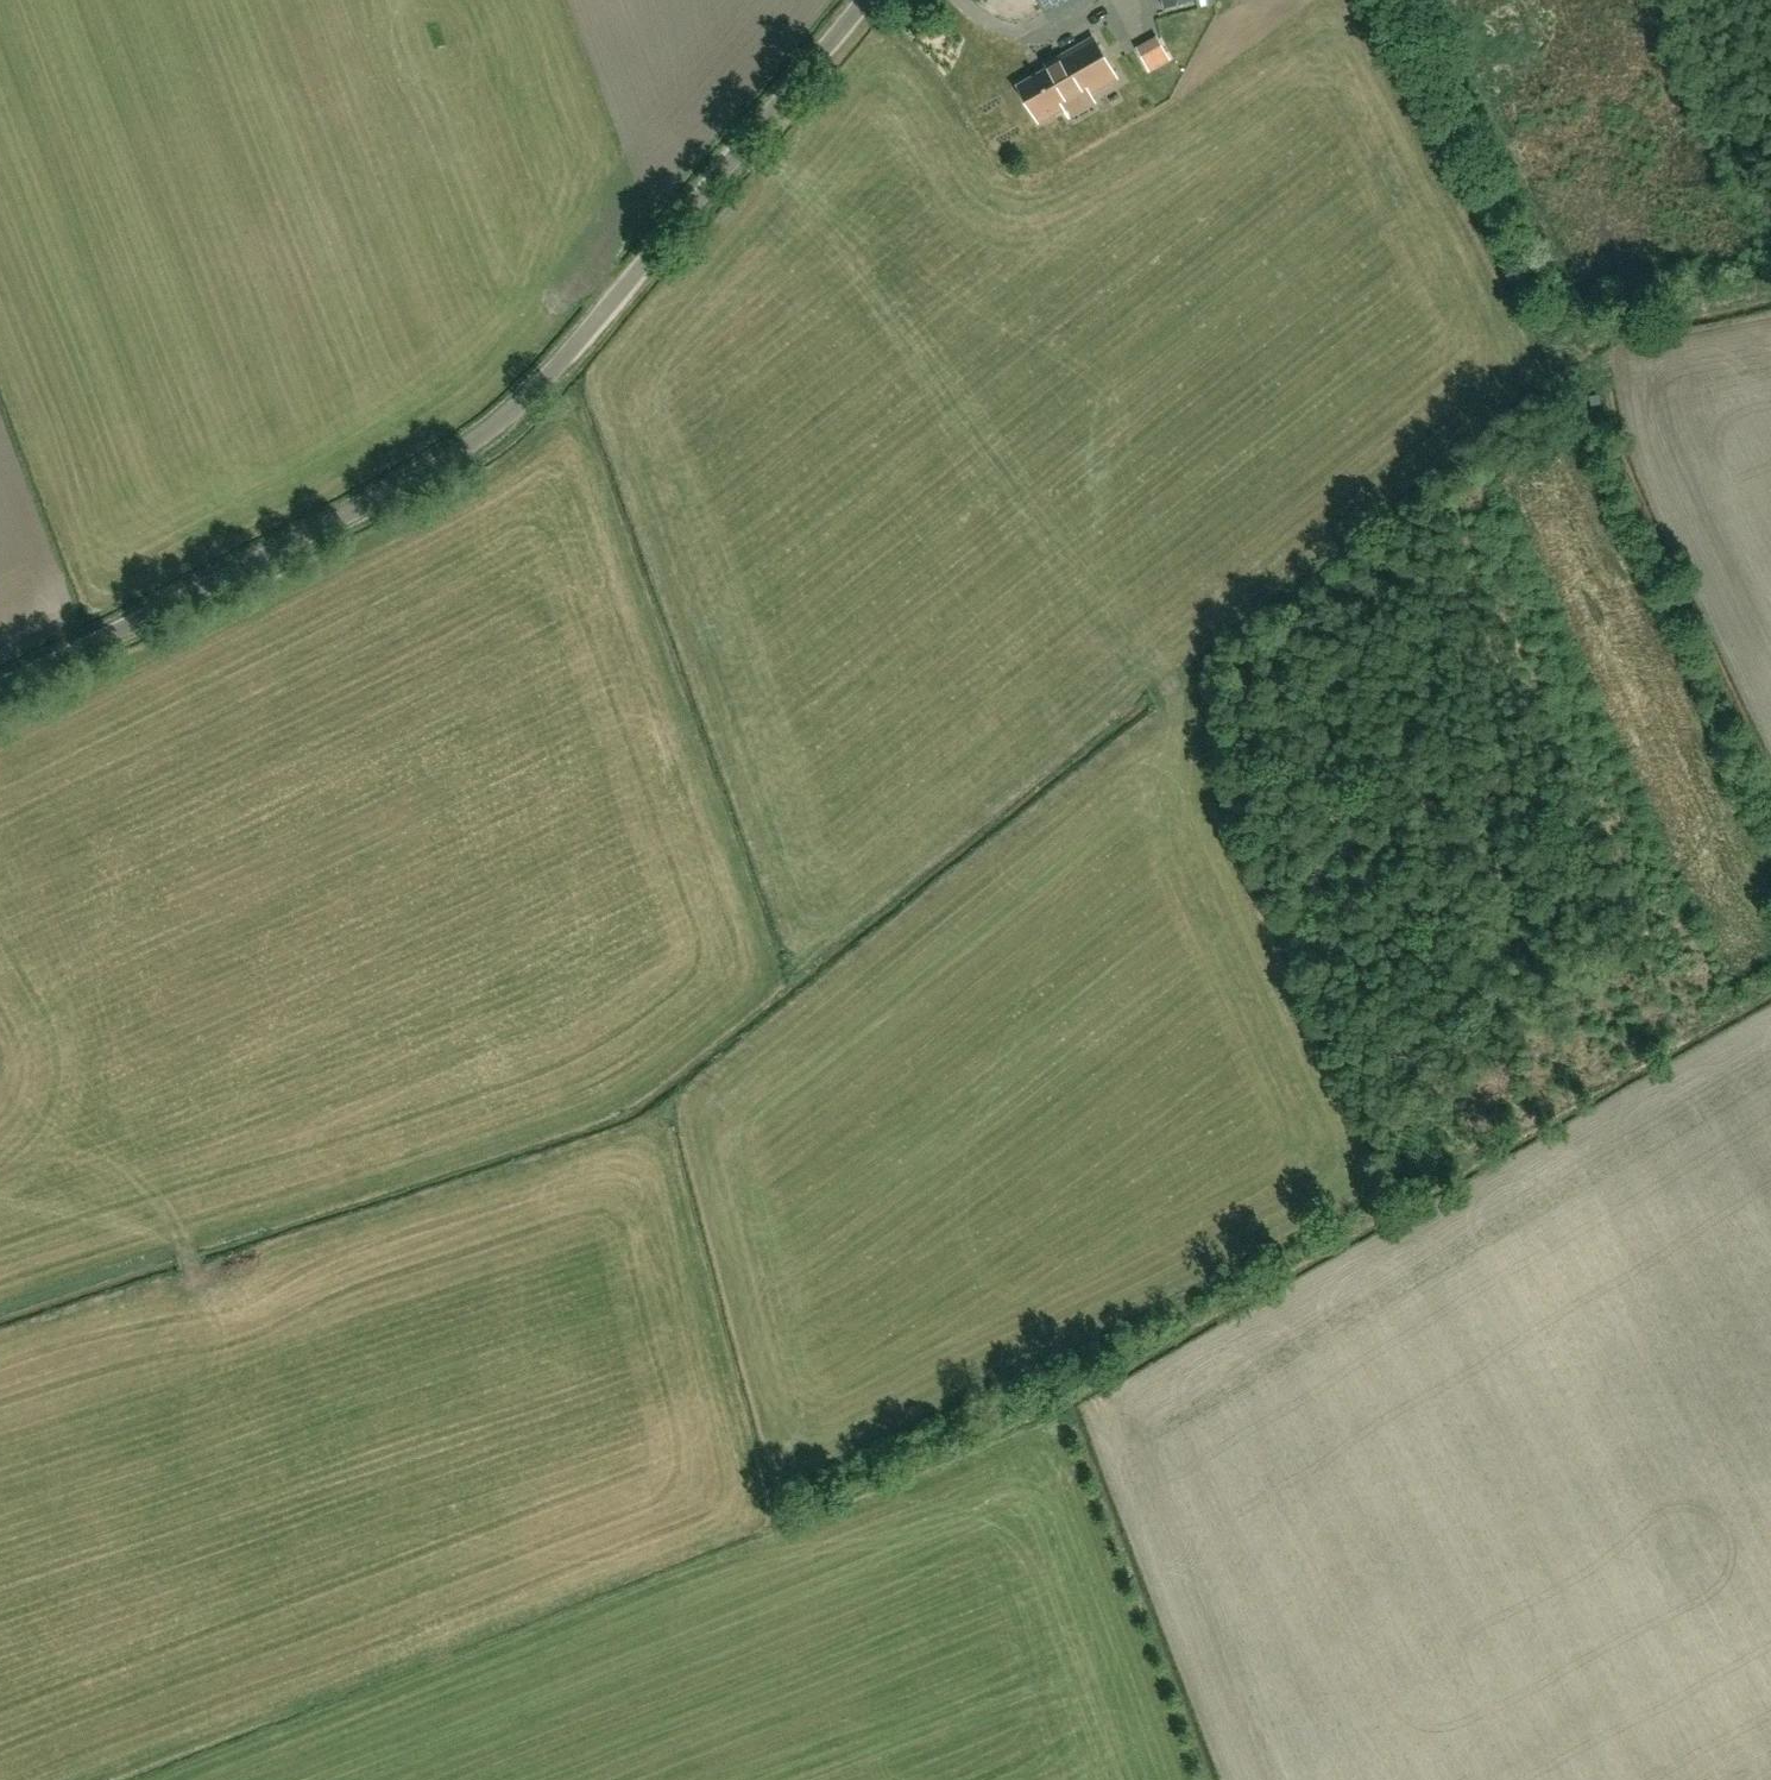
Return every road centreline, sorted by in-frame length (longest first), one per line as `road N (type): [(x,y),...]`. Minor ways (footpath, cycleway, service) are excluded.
road 1 (unclassified): [(0,682),(430,470),(493,428),(539,389),(867,0)]

